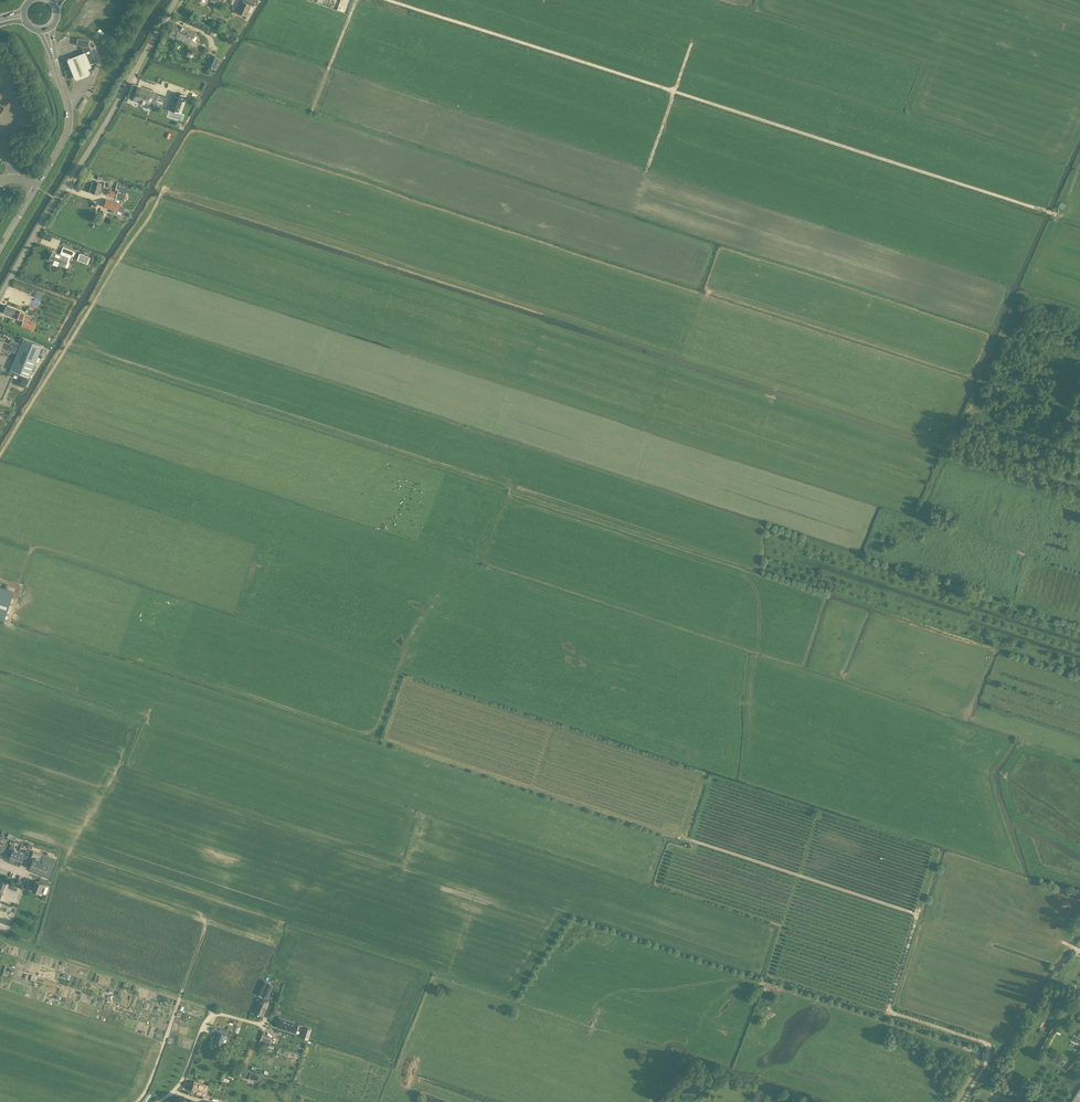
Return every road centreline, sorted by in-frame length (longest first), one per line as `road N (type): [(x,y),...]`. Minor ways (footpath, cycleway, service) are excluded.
road 1 (track): [(1079,166),(1060,216),(389,0)]
road 2 (track): [(962,1101),(988,1047),(888,1011),(917,914),(688,839)]
road 3 (unclassified): [(0,299),(177,0)]
road 4 (track): [(165,186),(0,456)]
road 5 (tertiary): [(0,248),(68,131),(55,63)]
road 6 (track): [(923,516),(946,460),(1079,501)]
road 7 (track): [(1032,567),(1034,555),(923,516),(914,522),(883,512)]
road 8 (track): [(143,725),(0,676)]

